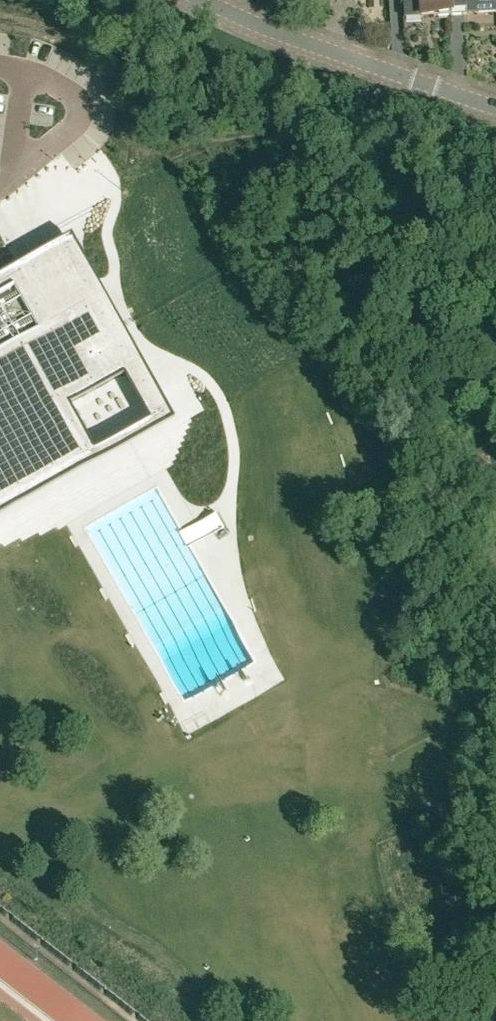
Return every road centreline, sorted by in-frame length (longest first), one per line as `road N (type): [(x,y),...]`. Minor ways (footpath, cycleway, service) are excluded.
road 1 (residential): [(204,0),(495,107)]

